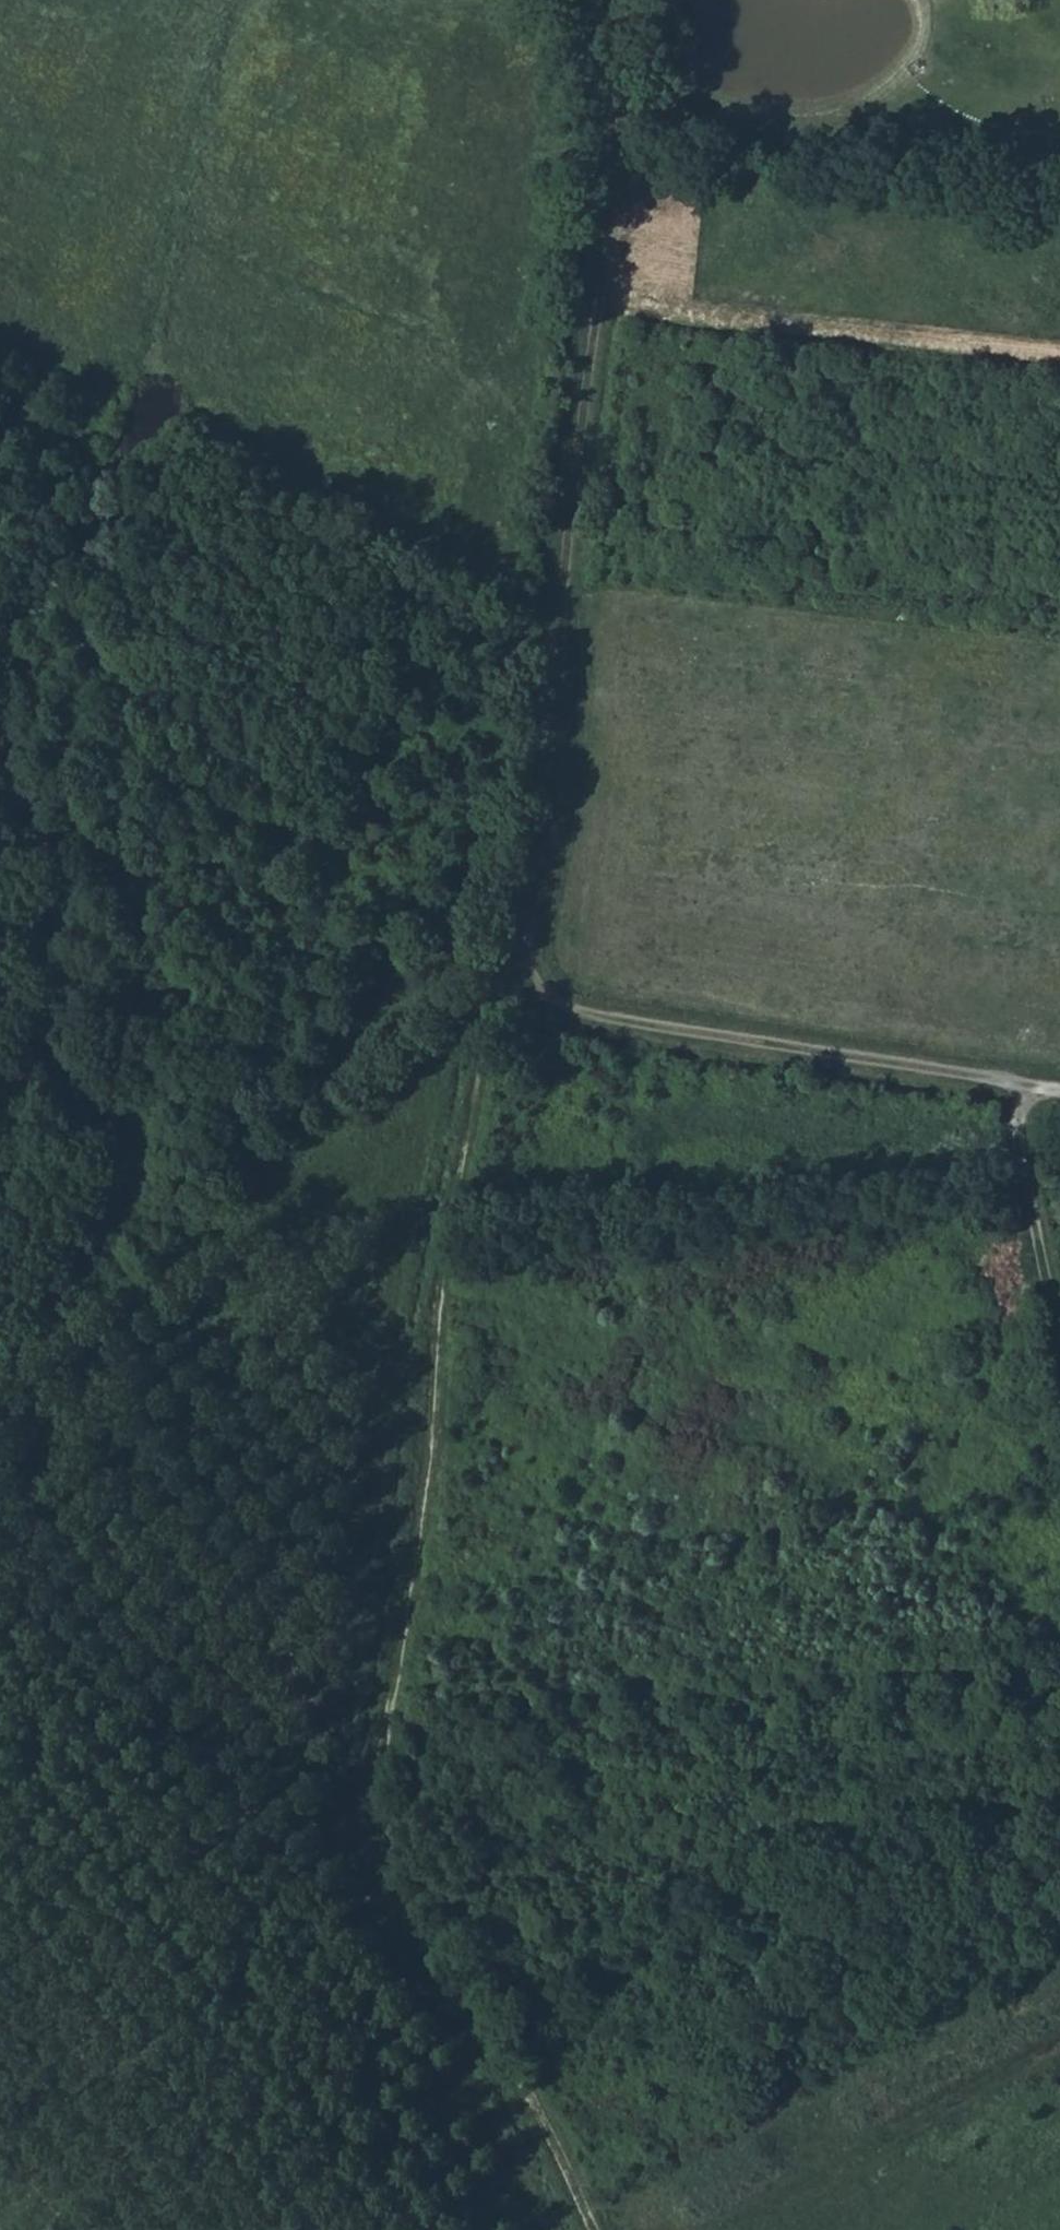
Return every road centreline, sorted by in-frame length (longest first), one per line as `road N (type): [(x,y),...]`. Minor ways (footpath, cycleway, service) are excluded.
road 1 (track): [(1059,1095),(570,1008),(534,982),(528,930),(559,787),(561,580),(614,260),(616,0)]
road 2 (track): [(591,2229),(568,2173),(408,1898),(374,1824),(382,1743),(436,1498),(448,1301),(493,1016),(534,982)]
road 3 (track): [(1059,1378),(1028,1239),(1014,1090)]

